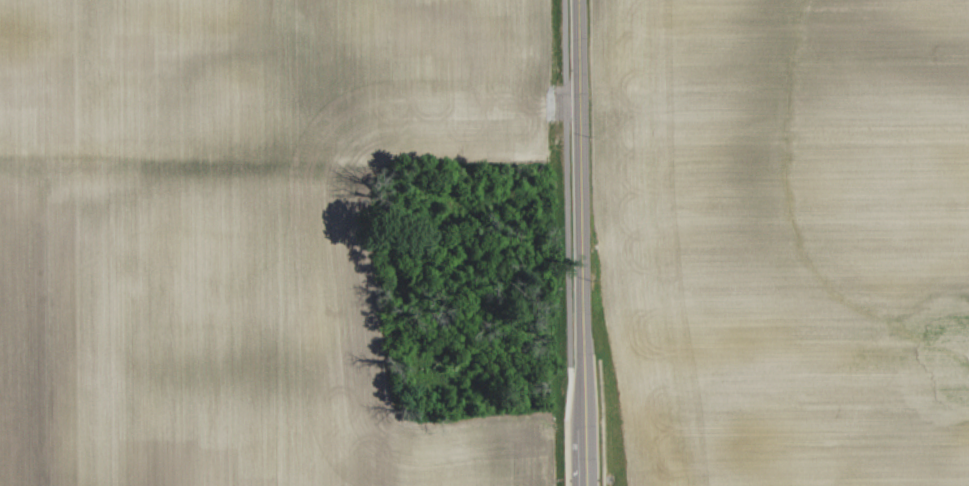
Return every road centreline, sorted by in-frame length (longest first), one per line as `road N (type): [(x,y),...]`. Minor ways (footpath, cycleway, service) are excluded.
road 1 (tertiary): [(586,485),(579,0)]

